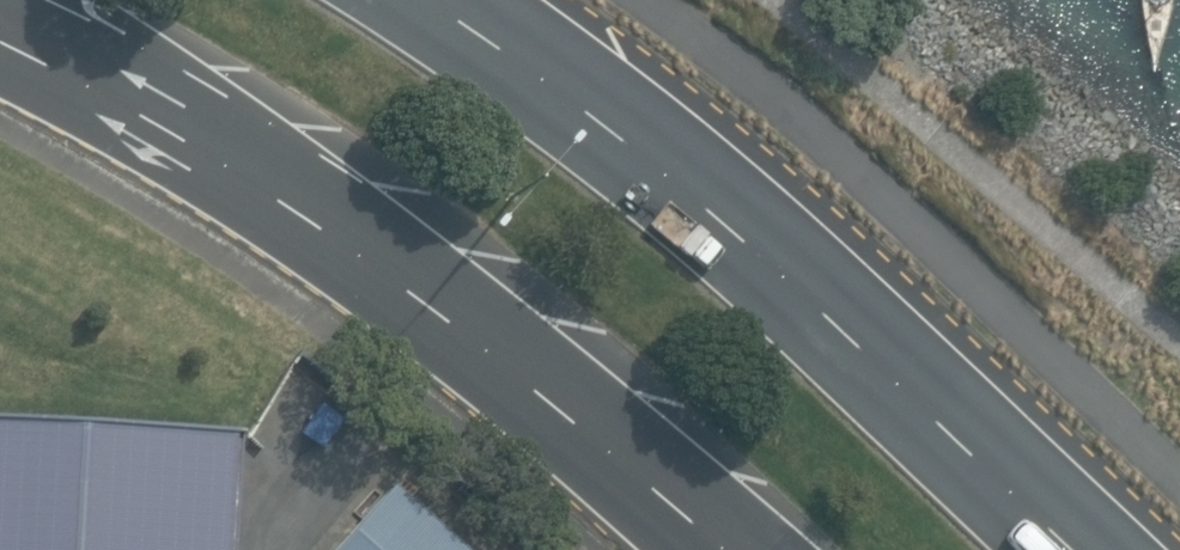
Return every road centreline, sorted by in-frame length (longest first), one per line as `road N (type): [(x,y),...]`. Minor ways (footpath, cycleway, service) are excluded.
road 1 (trunk): [(723,549),(452,321),(216,146),(0,13)]
road 2 (trunk): [(429,0),(682,187),(1074,549)]

